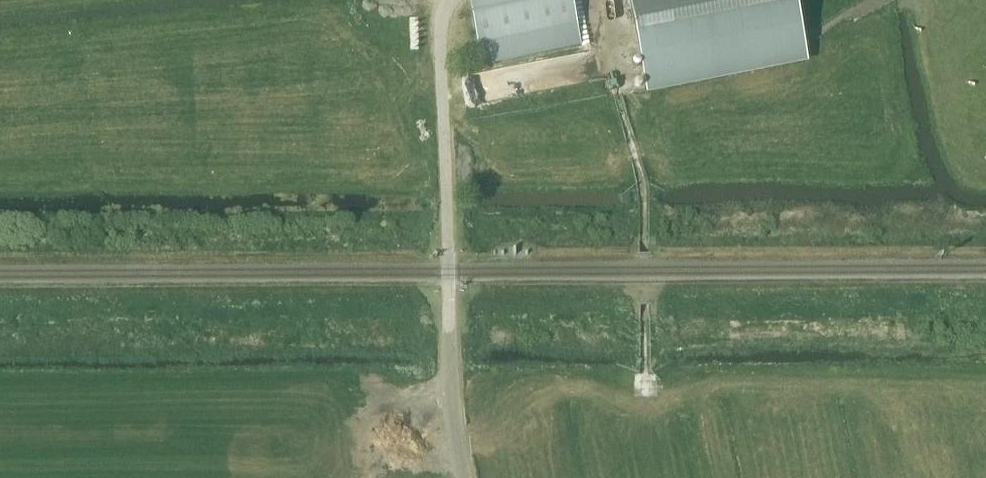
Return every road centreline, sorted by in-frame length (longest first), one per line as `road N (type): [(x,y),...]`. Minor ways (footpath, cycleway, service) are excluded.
road 1 (track): [(449,0),(438,49),(460,477)]

